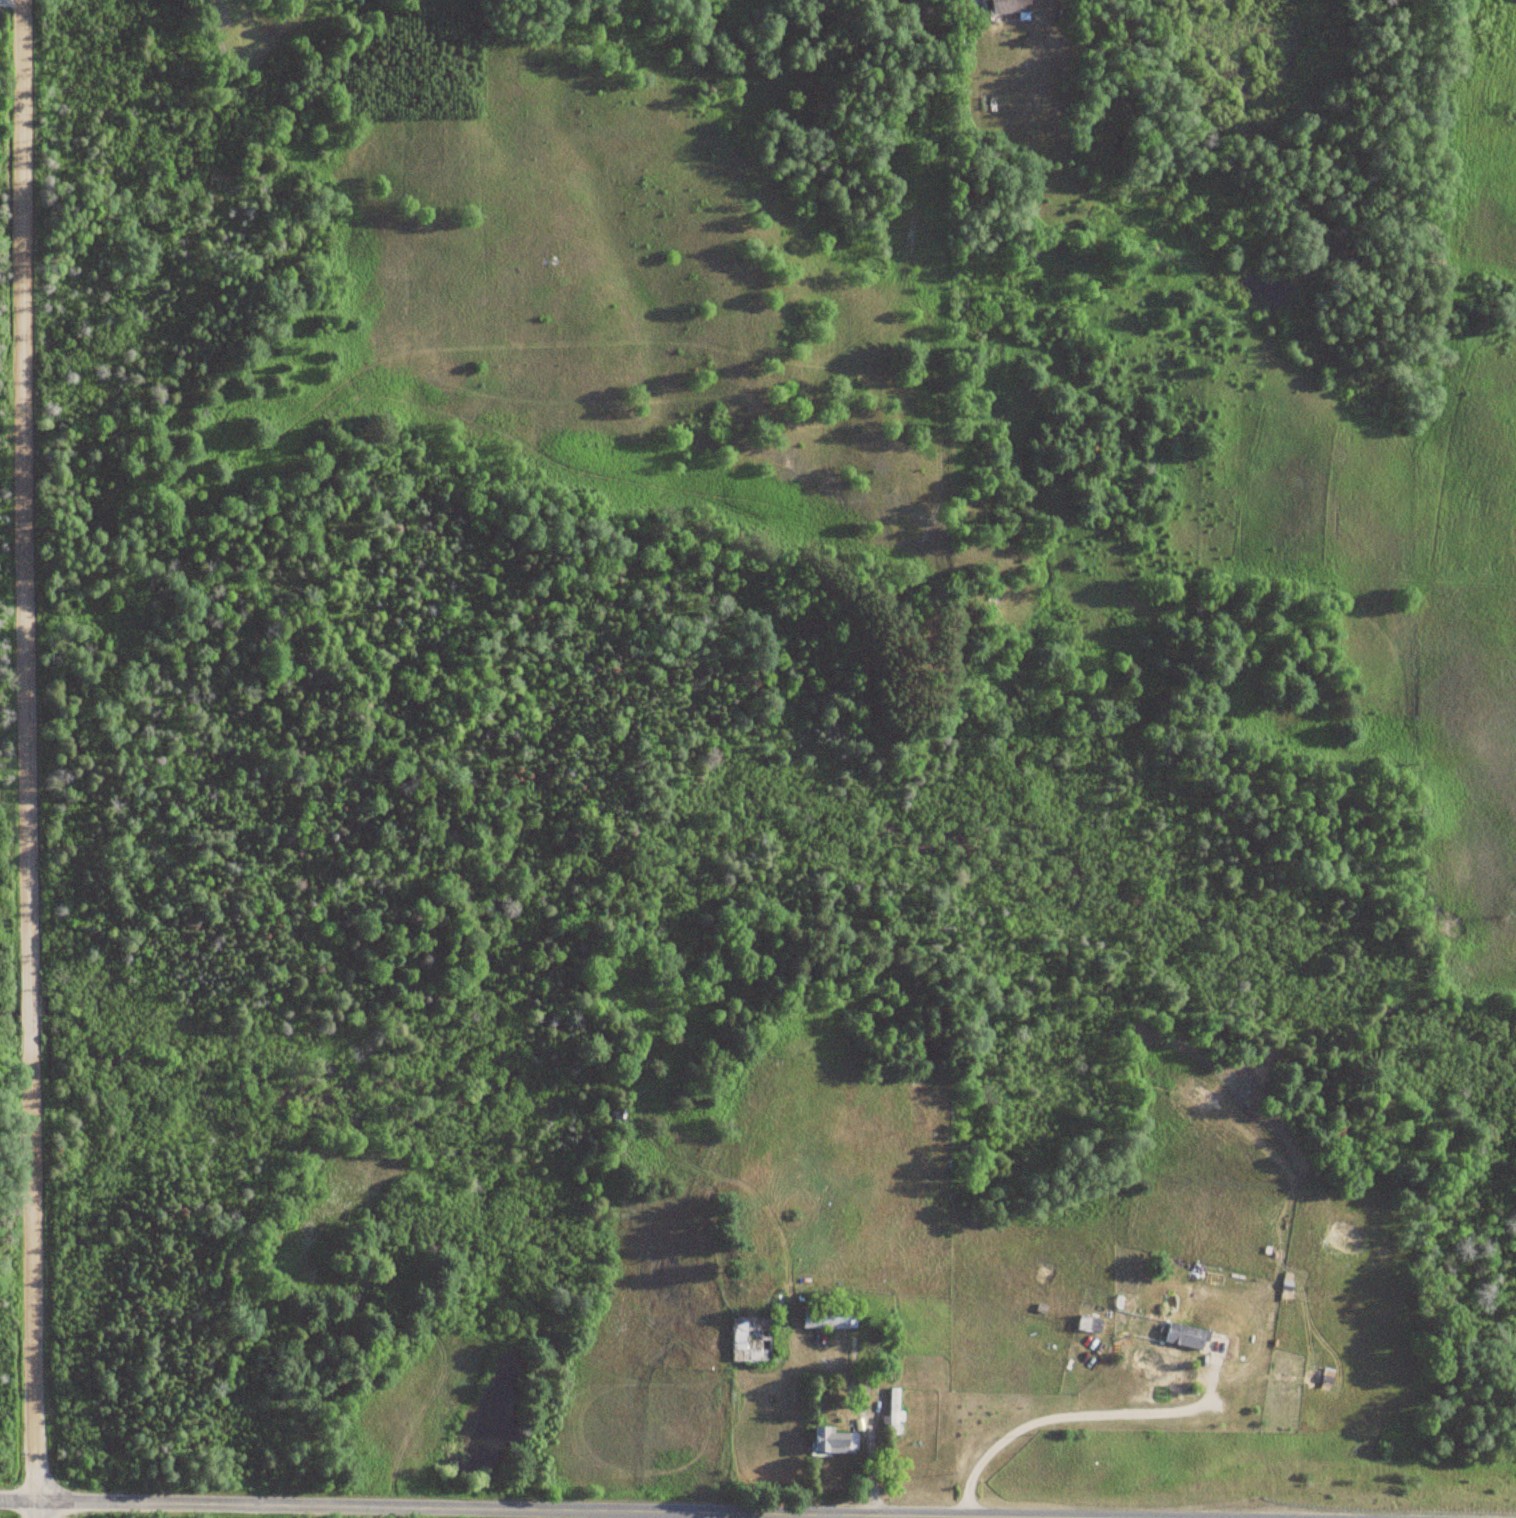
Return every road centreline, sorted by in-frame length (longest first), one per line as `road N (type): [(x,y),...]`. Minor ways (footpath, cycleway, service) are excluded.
road 1 (residential): [(23,0),(34,1501)]
road 2 (residential): [(961,1517),(0,1501)]

